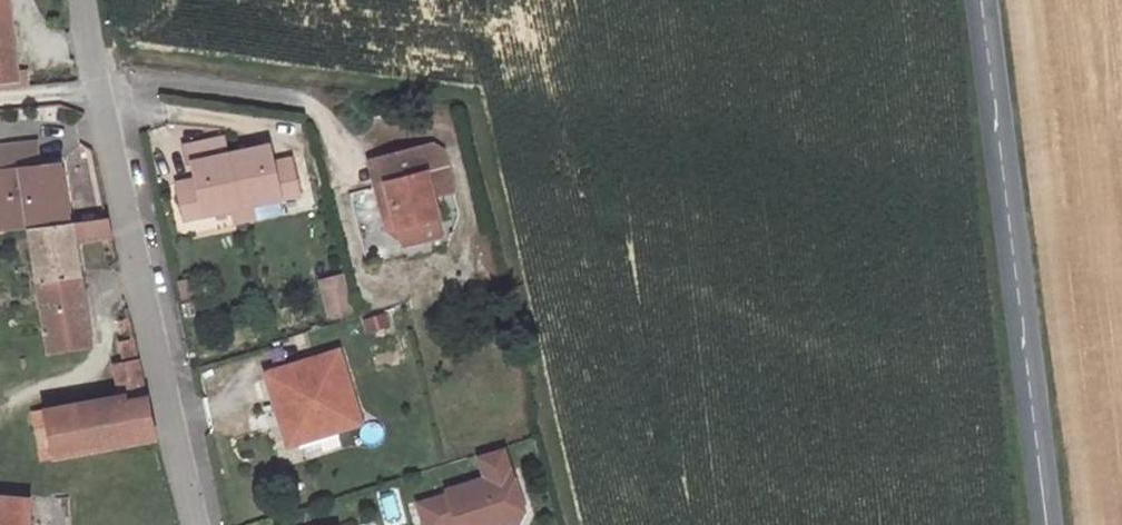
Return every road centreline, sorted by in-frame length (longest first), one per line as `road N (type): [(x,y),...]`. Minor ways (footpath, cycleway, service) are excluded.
road 1 (residential): [(199,524),(81,0)]
road 2 (tertiary): [(989,0),(1058,524)]

